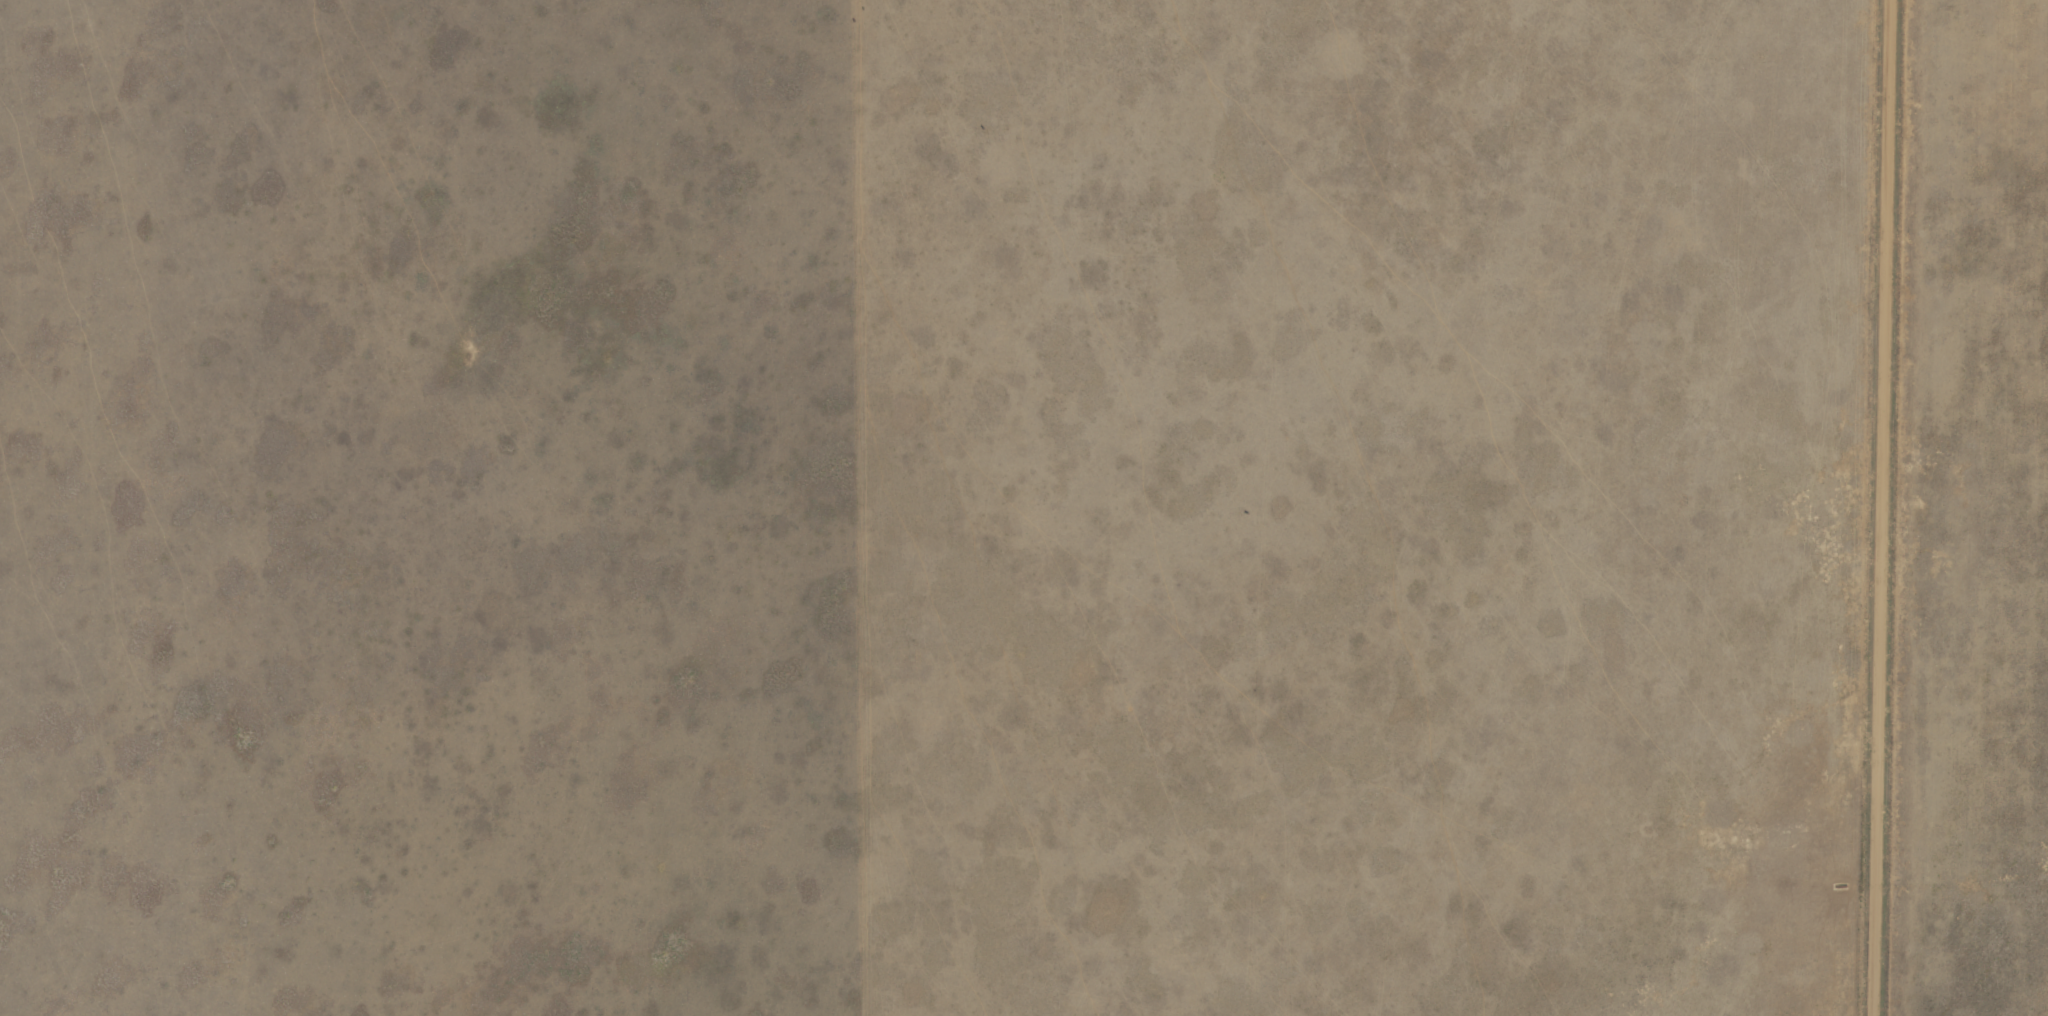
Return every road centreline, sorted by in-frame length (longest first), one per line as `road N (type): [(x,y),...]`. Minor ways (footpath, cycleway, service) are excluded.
road 1 (residential): [(1876,1015),(1893,0)]

